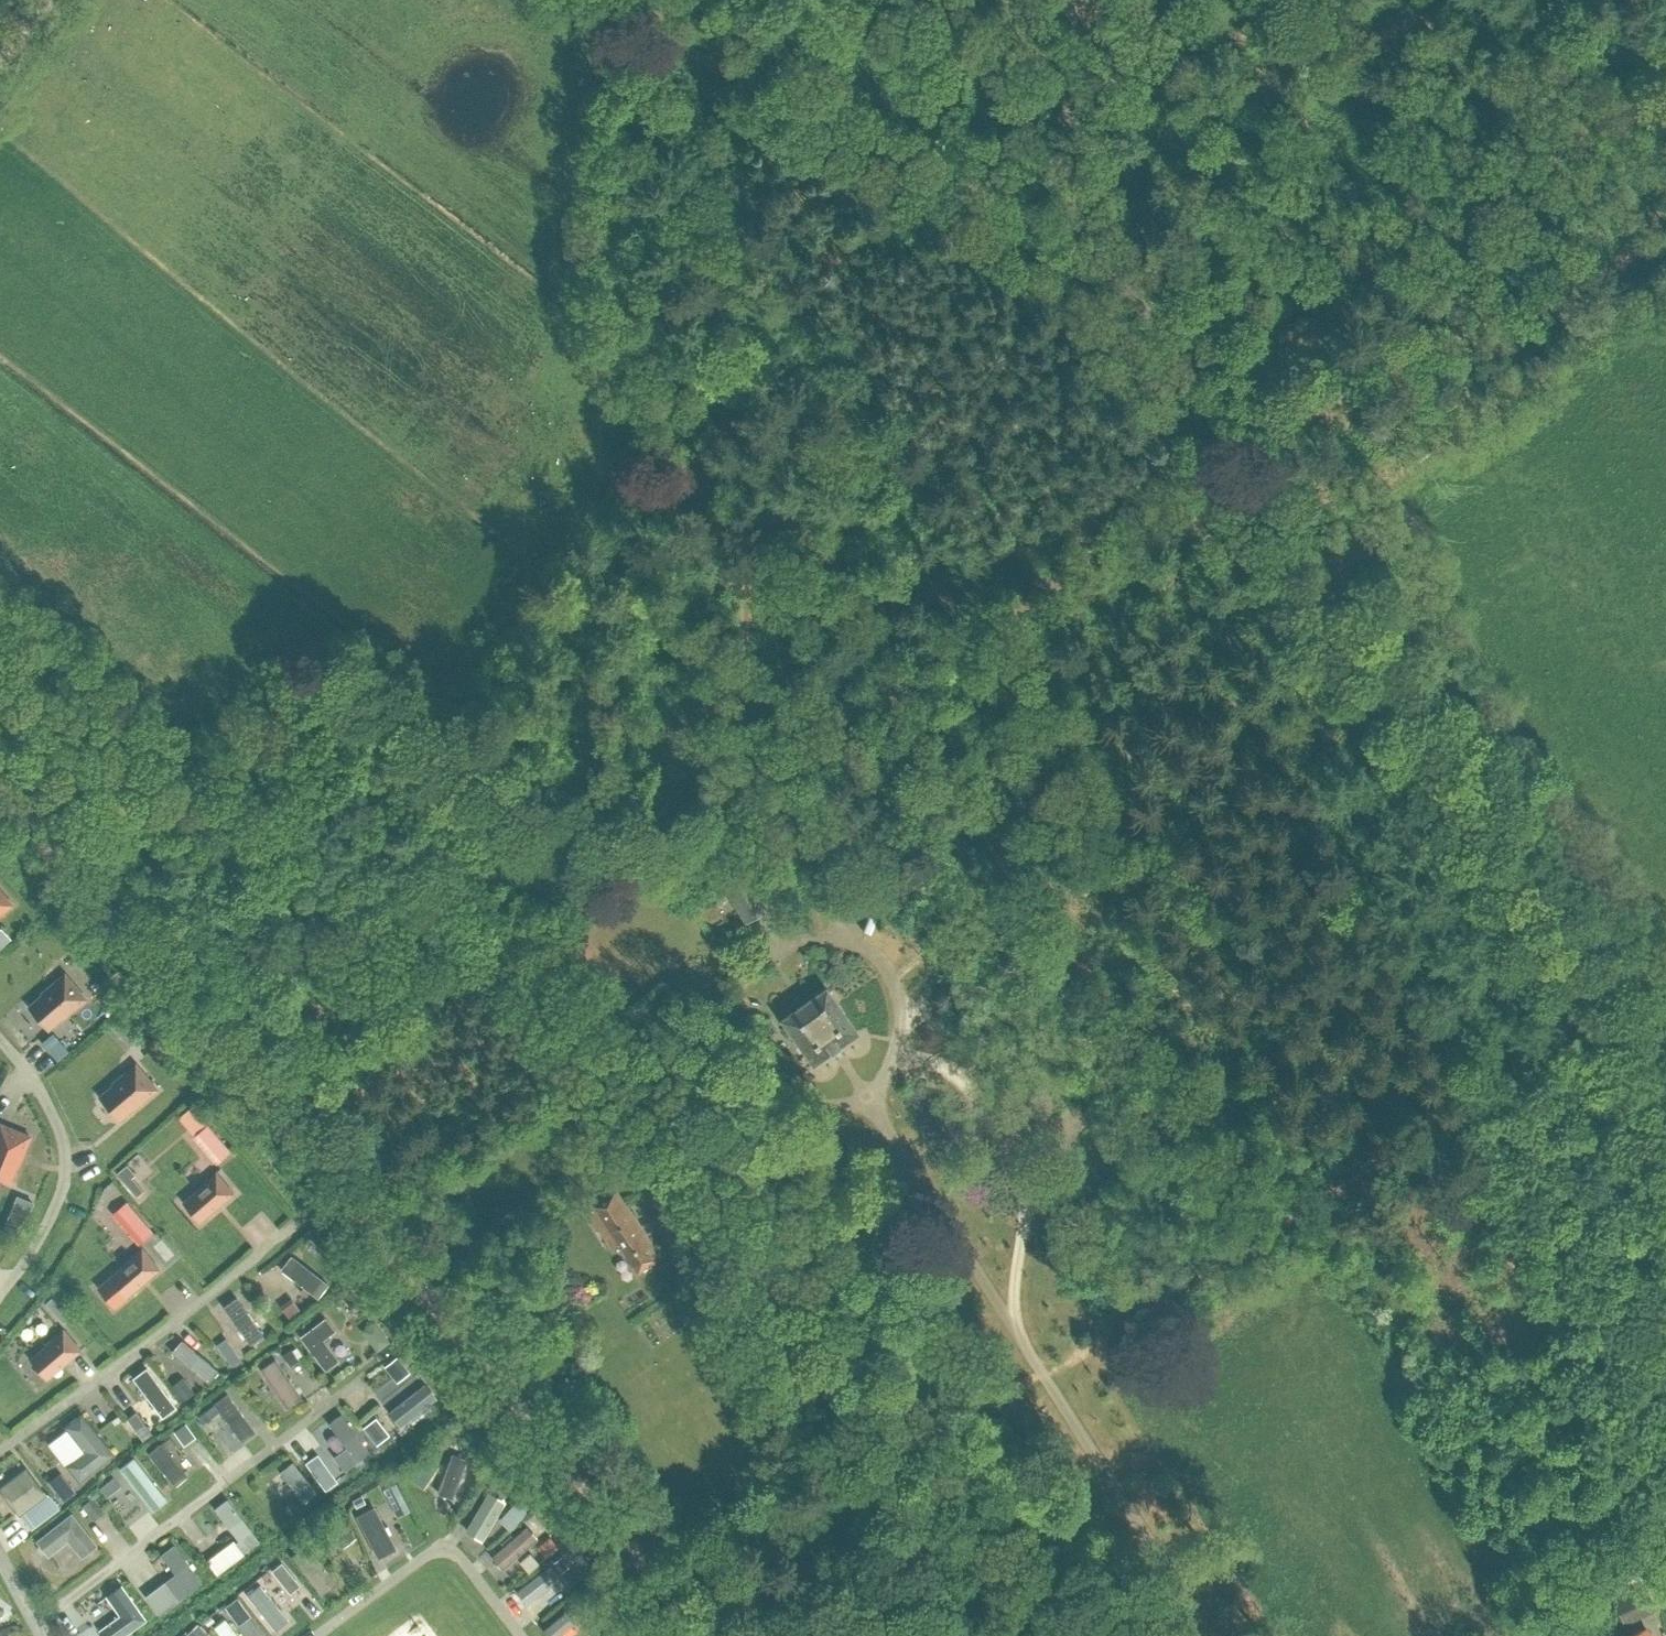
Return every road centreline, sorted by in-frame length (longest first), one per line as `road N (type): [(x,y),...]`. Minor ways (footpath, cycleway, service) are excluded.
road 1 (track): [(0,785),(708,1635)]
road 2 (track): [(1665,1154),(1583,1019)]

